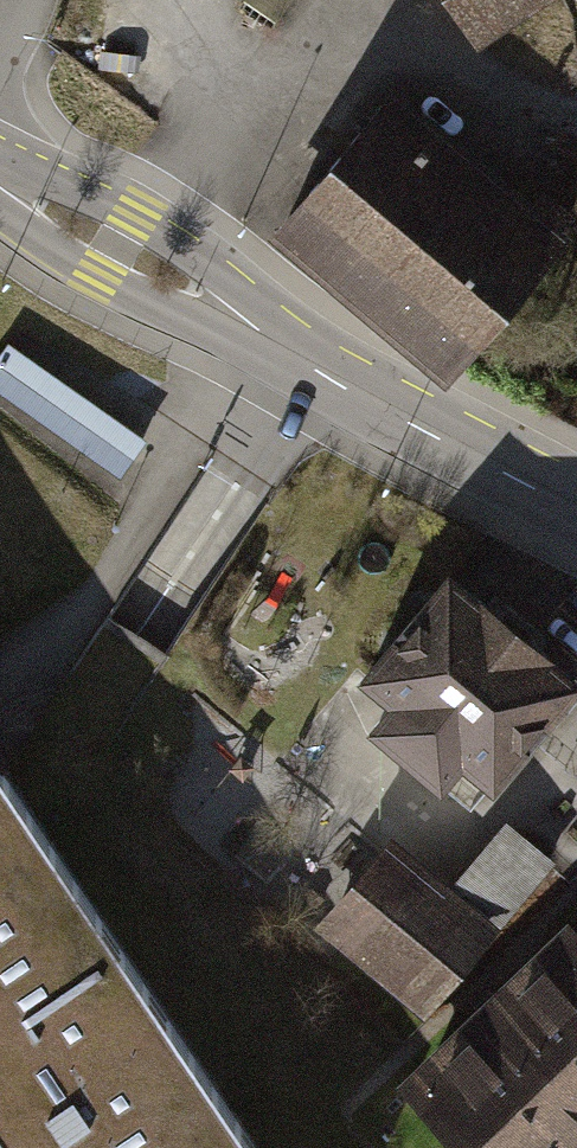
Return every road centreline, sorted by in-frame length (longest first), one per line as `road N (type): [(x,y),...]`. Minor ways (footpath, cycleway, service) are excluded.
road 1 (tertiary): [(576,512),(314,366),(0,178)]

